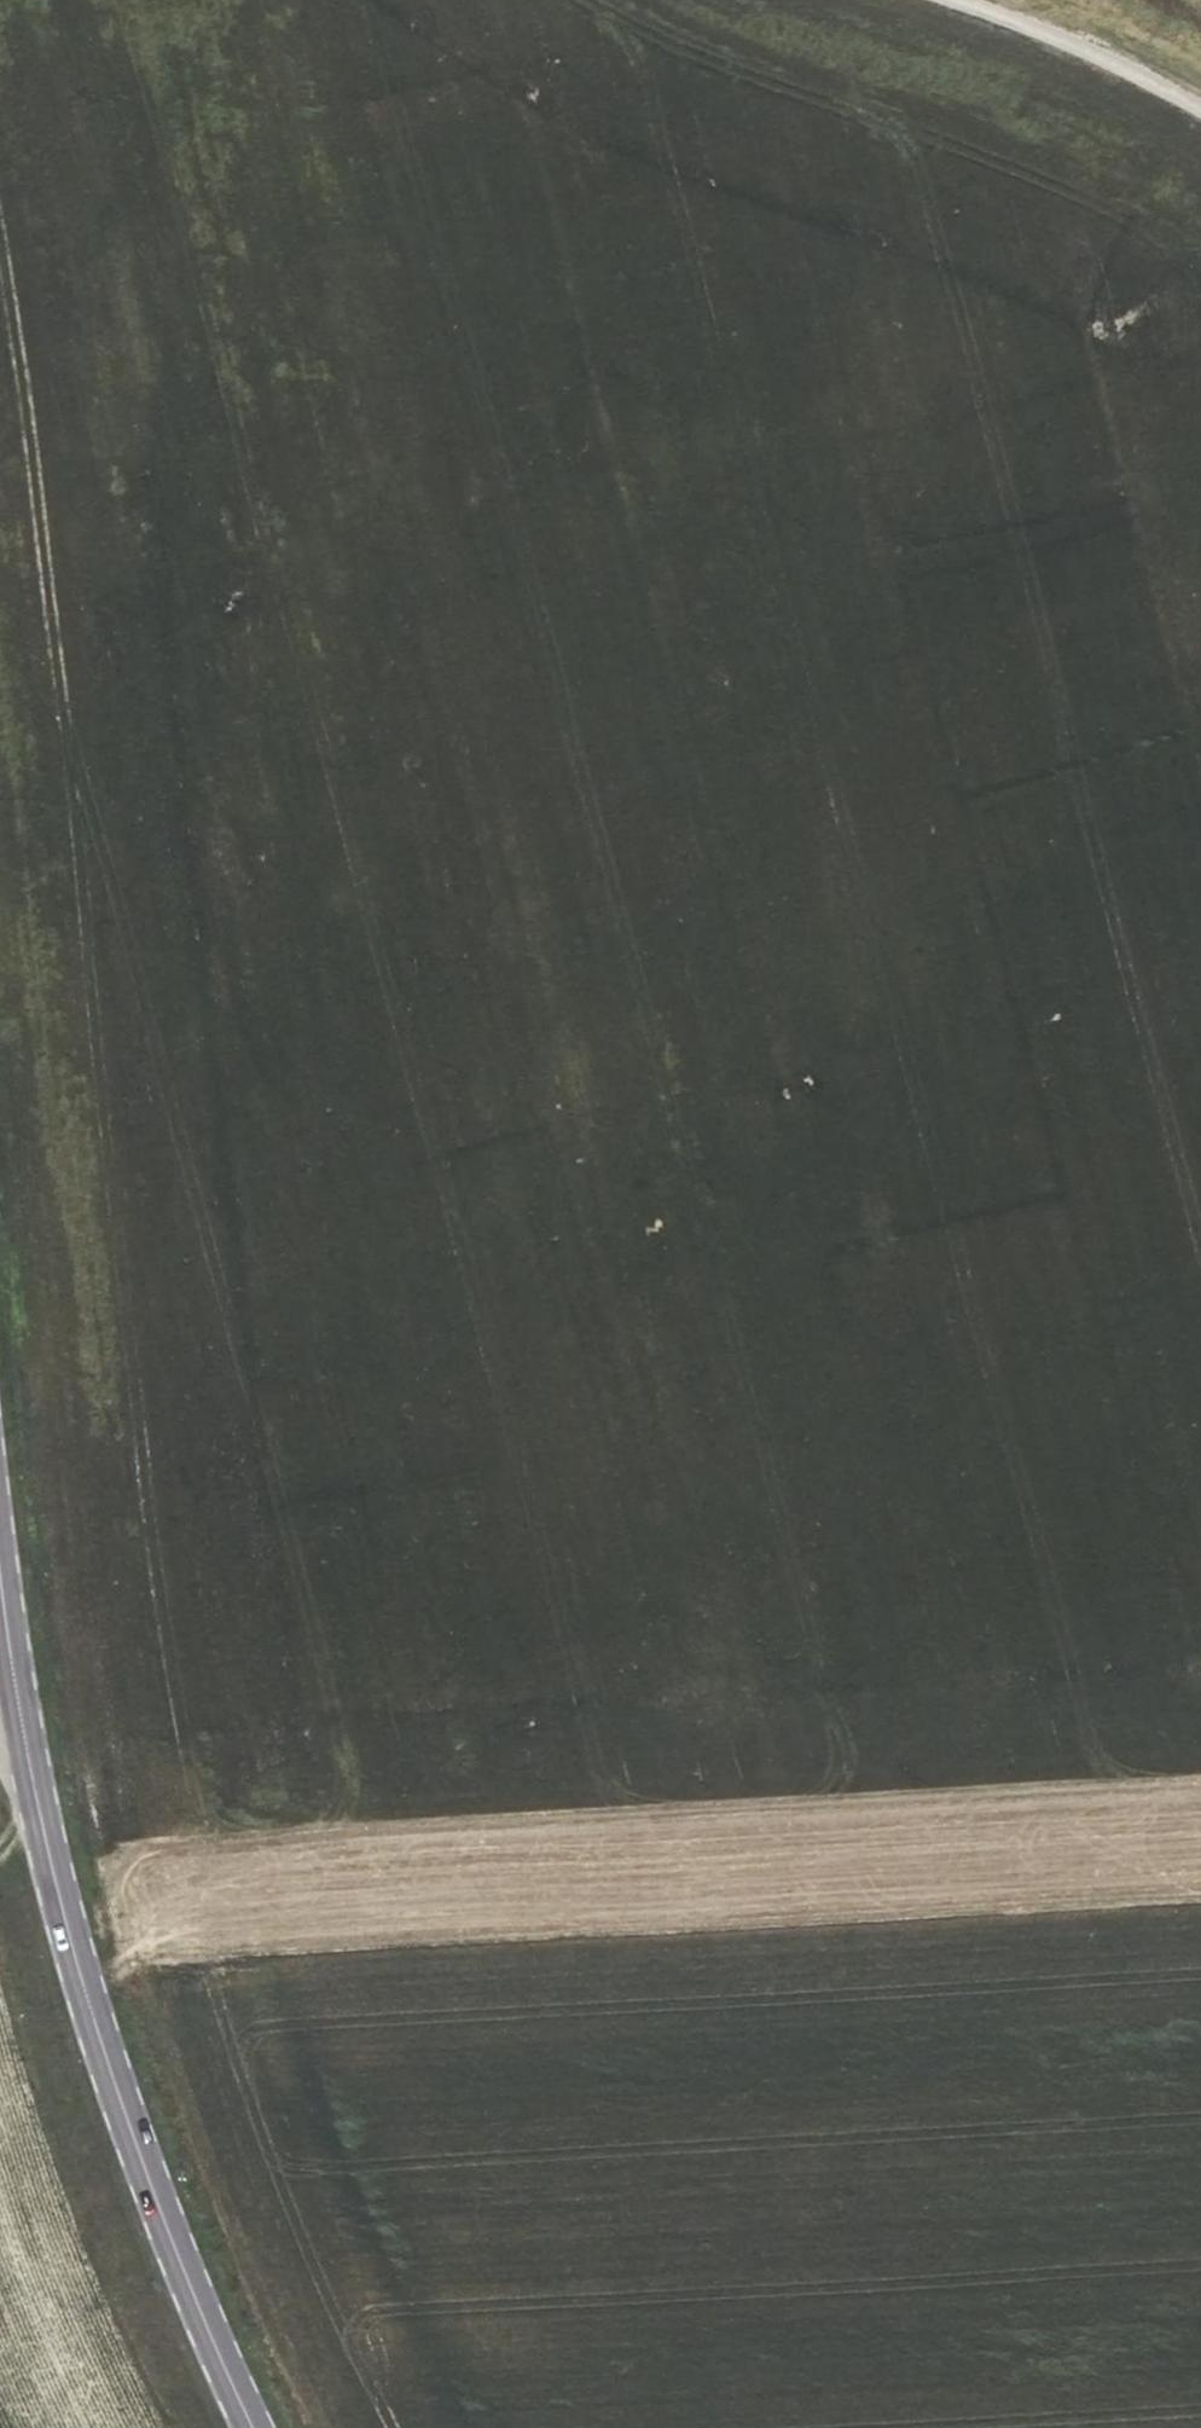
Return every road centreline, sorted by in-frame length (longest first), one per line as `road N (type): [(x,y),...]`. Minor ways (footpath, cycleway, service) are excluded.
road 1 (secondary): [(246,2427),(175,2309),(82,2047),(0,1658)]
road 2 (unclassified): [(1200,109),(1154,81),(954,0)]

